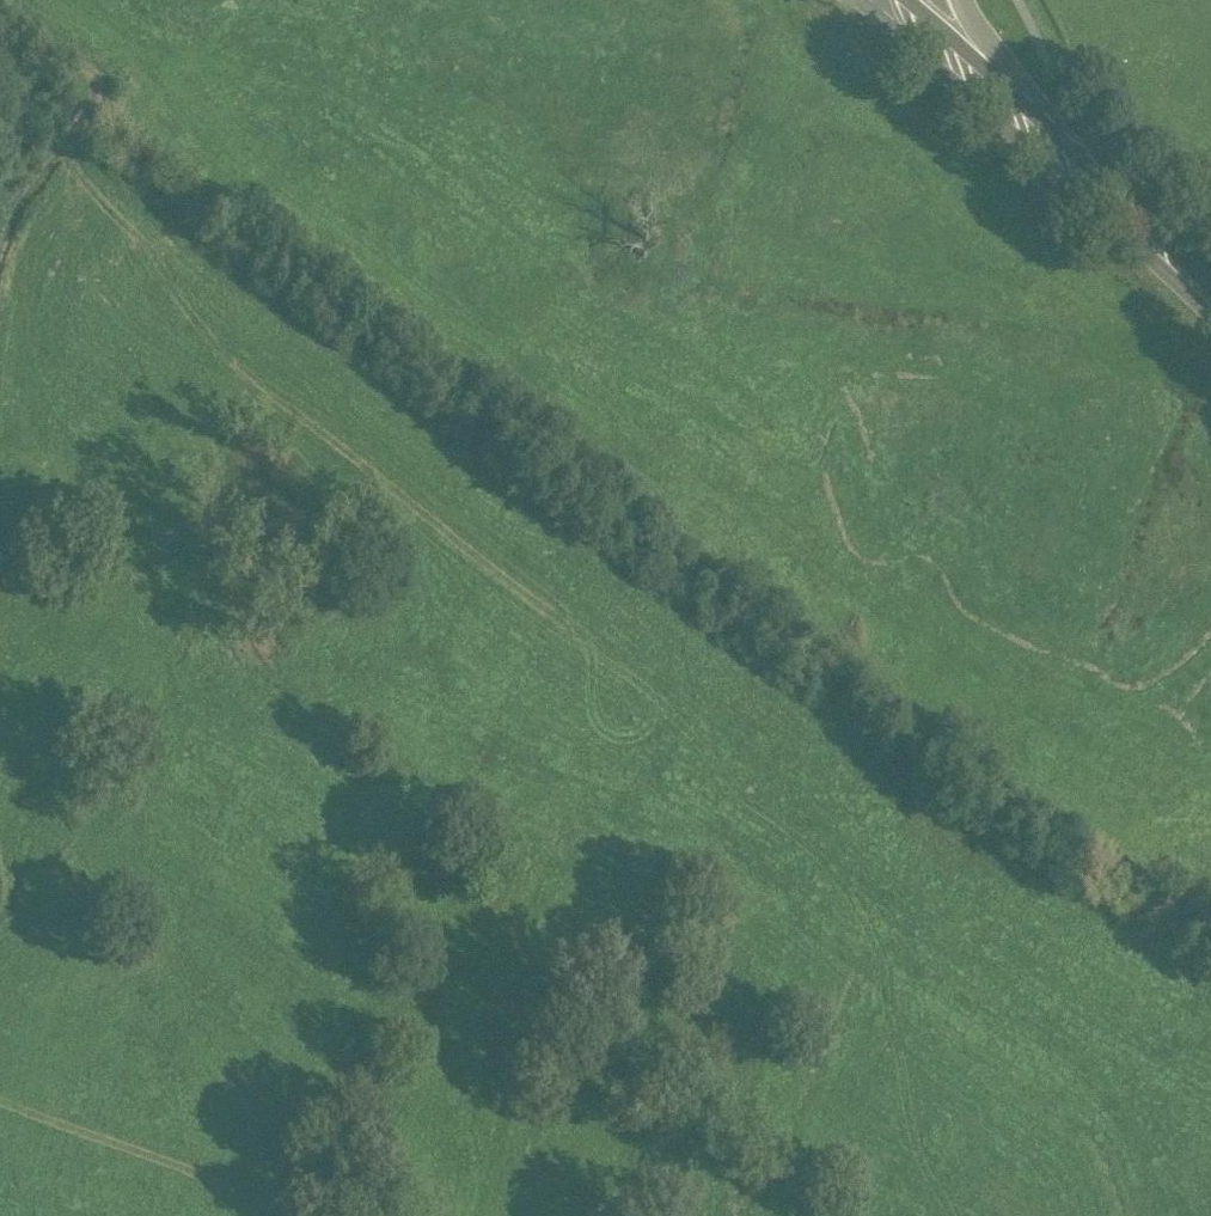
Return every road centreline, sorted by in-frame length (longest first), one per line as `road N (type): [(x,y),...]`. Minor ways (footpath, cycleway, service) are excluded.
road 1 (track): [(0,16),(101,96),(0,251)]
road 2 (tertiary): [(1046,157),(869,0)]
road 3 (tertiary): [(1210,309),(1046,157)]
road 4 (tertiary): [(1046,157),(1047,144),(992,64),(963,0)]

